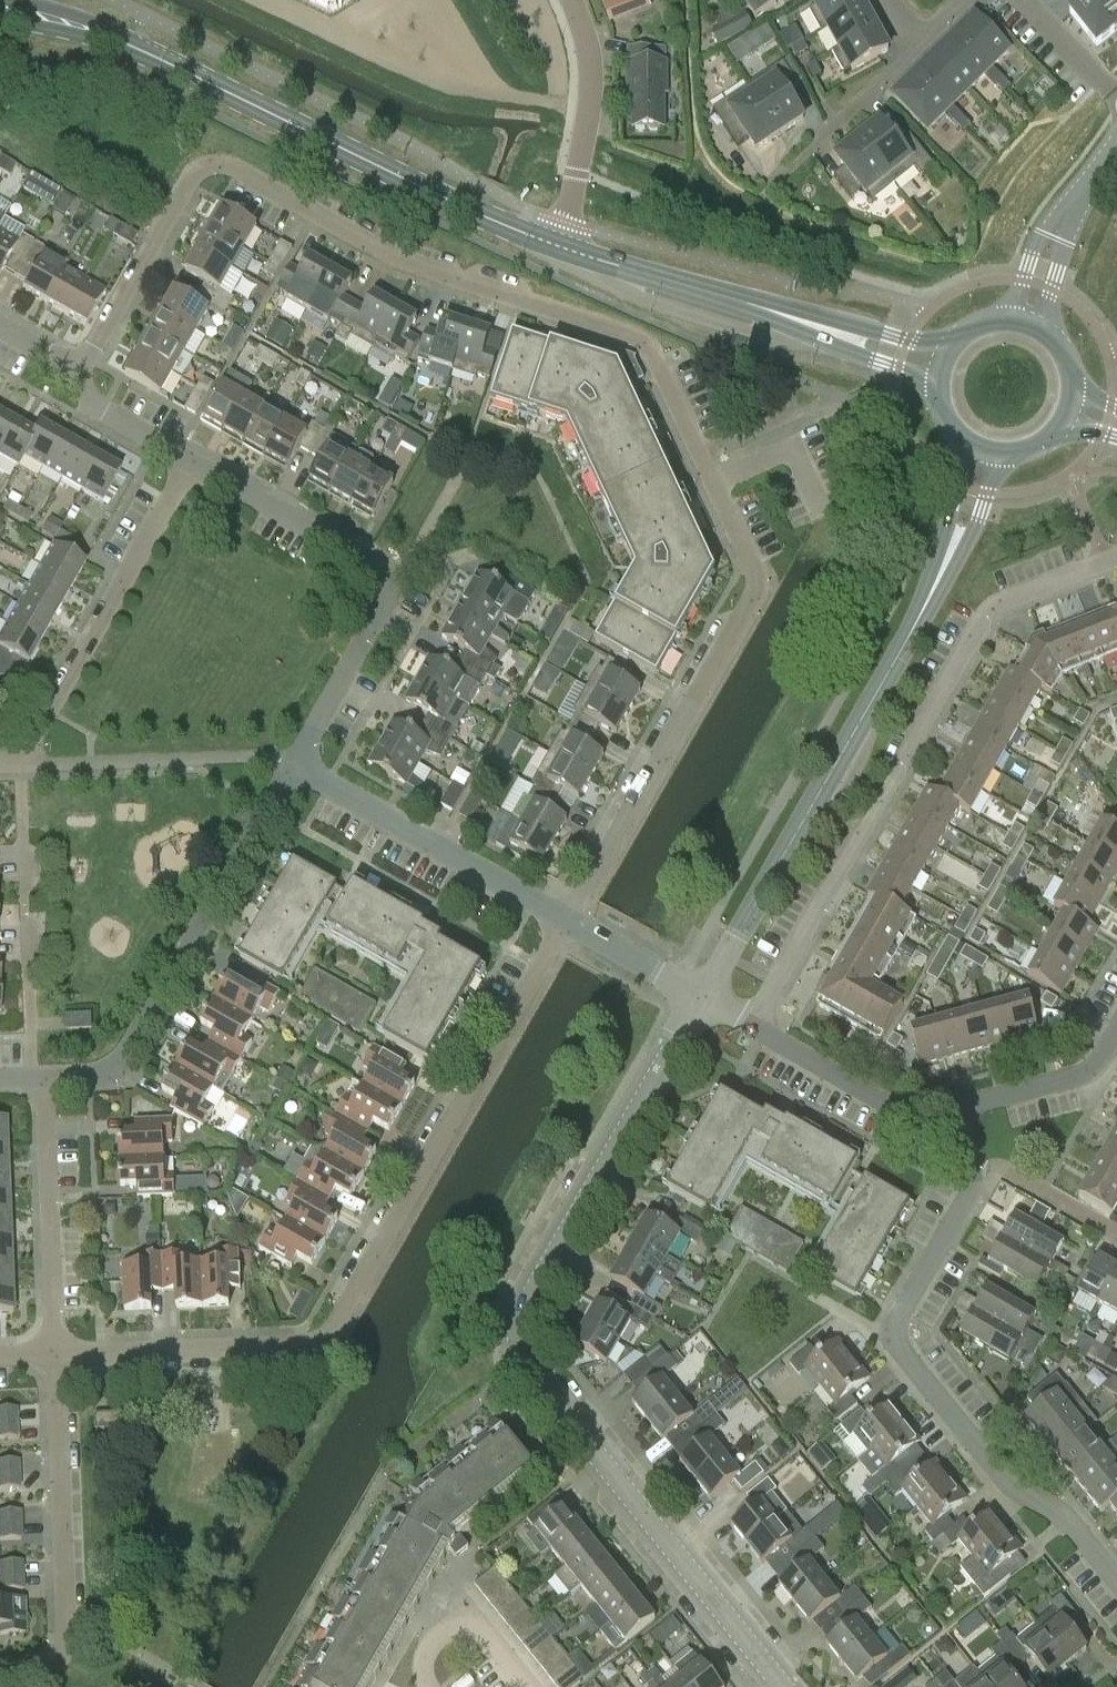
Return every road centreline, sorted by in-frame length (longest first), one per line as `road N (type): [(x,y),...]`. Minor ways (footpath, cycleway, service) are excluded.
road 1 (residential): [(565,921),(753,596),(759,573),(652,347),(406,260),(213,163),(189,176),(75,379)]
road 2 (tertiary): [(785,1686),(538,1378),(521,1328),(703,996)]
road 3 (residential): [(56,1354),(324,1339),(565,921)]
road 4 (residential): [(755,1028),(986,611),(1116,556)]
road 5 (tertiary): [(561,248),(142,50),(60,18),(0,8)]
road 6 (tertiary): [(703,996),(917,617),(986,455)]
road 7 (residential): [(1116,1579),(1068,1520),(998,1473),(893,1341),(895,1318),(980,1180),(960,1115)]
road 8 (residential): [(192,459),(399,578),(294,763)]
road 9 (residential): [(294,763),(118,1069),(45,1077)]
road 10 (residential): [(0,1673),(47,1667),(66,1637),(56,1354)]
road 11 (residential): [(22,763),(192,459)]
road 12 (residential): [(31,1078),(22,763)]
road 13 (residential): [(565,921),(294,763)]
road 14 (residential): [(56,1354),(45,1077)]
road 15 (residential): [(561,248),(590,96),(587,43),(572,0)]
road 16 (tertiary): [(950,347),(712,293)]
road 17 (tertiary): [(712,293),(936,383)]
road 18 (residential): [(960,1115),(907,1115),(755,1028)]
road 19 (residential): [(1116,1032),(1093,1071),(960,1115)]
road 20 (residential): [(779,183),(912,54)]
road 21 (residential): [(1087,181),(1044,234),(1001,320)]
road 22 (residential): [(1046,335),(1087,181)]
road 23 (tertiary): [(712,293),(561,248)]
road 24 (residential): [(703,996),(565,921)]
road 25 (residential): [(75,379),(102,410),(192,459)]
road 26 (residential): [(1016,0),(1116,94)]

